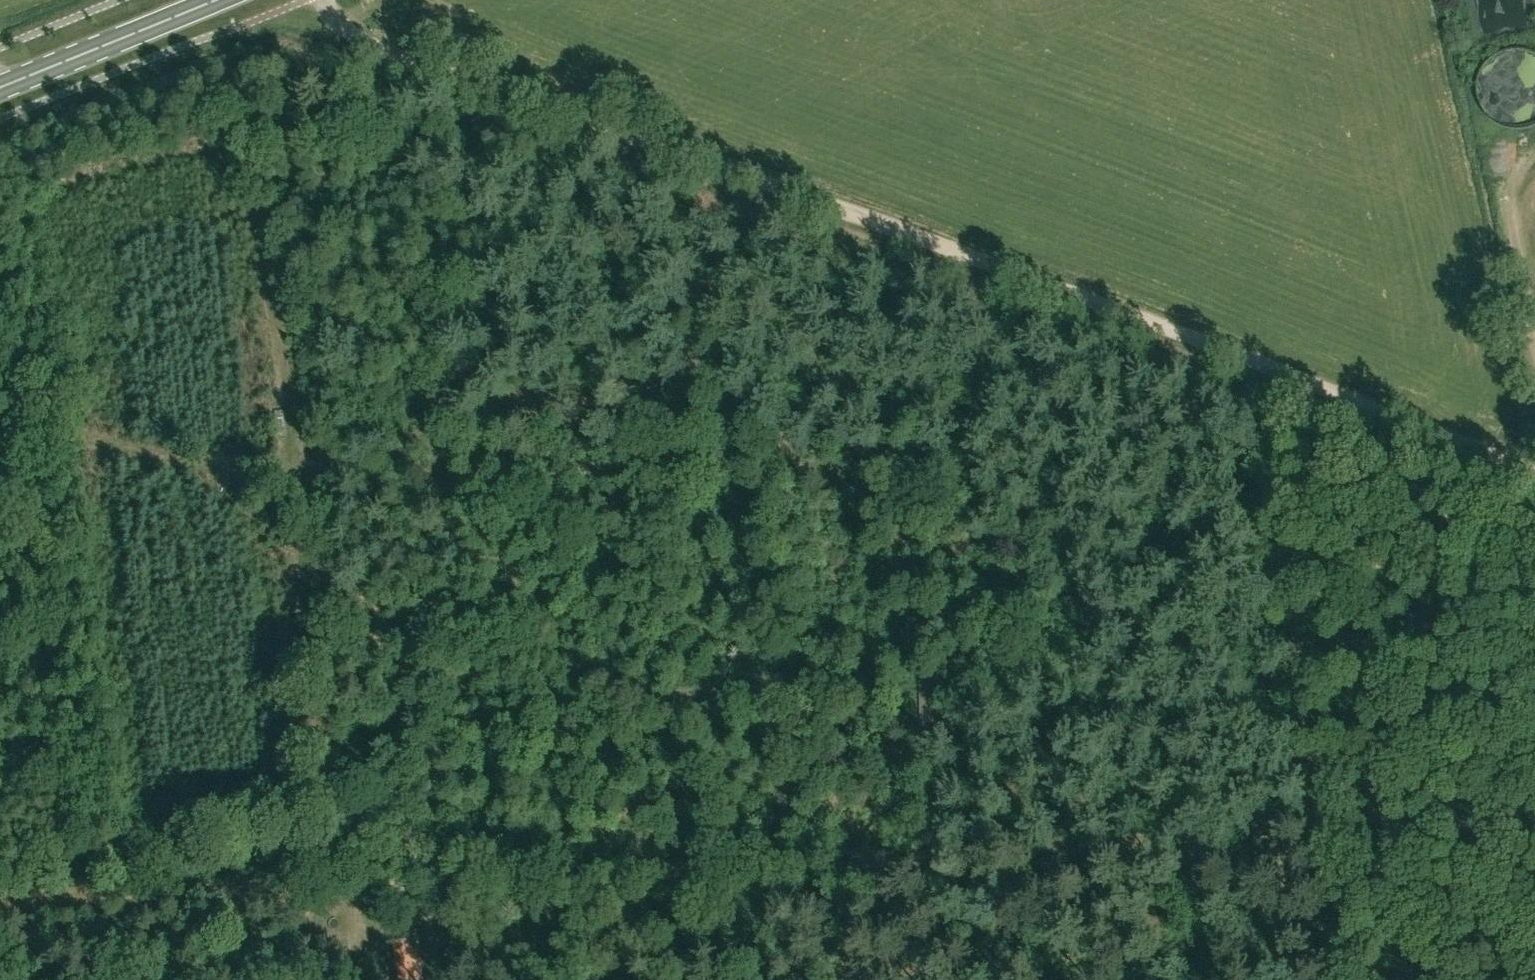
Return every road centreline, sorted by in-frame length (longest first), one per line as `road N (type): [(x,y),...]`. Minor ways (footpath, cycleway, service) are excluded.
road 1 (track): [(1534,467),(395,55),(337,24),(324,0)]
road 2 (secondary): [(0,87),(213,0)]

